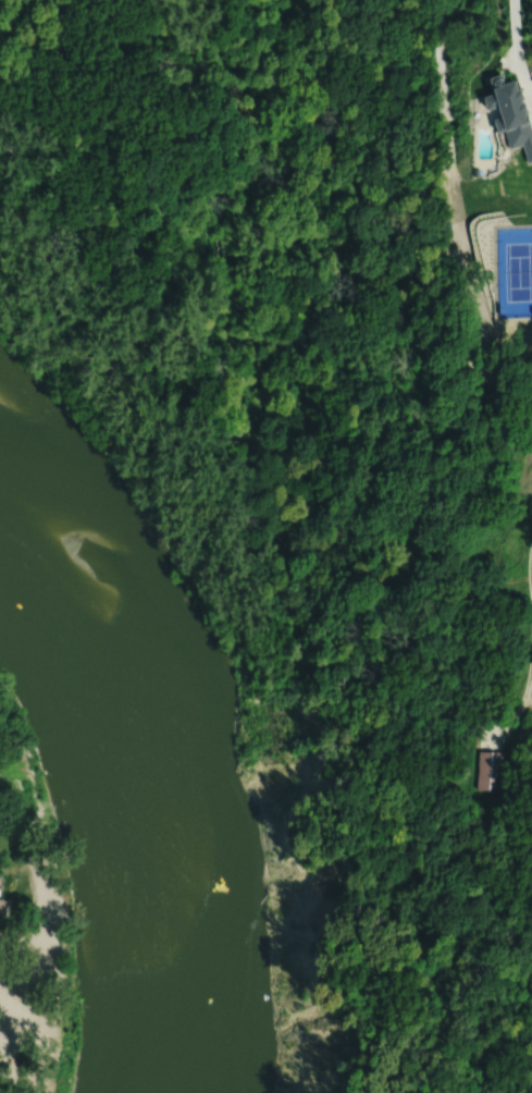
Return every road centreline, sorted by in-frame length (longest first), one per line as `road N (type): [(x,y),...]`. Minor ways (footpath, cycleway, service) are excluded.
road 1 (track): [(417,517),(487,319),(487,300),(461,257),(448,196),(440,63),(447,0)]

